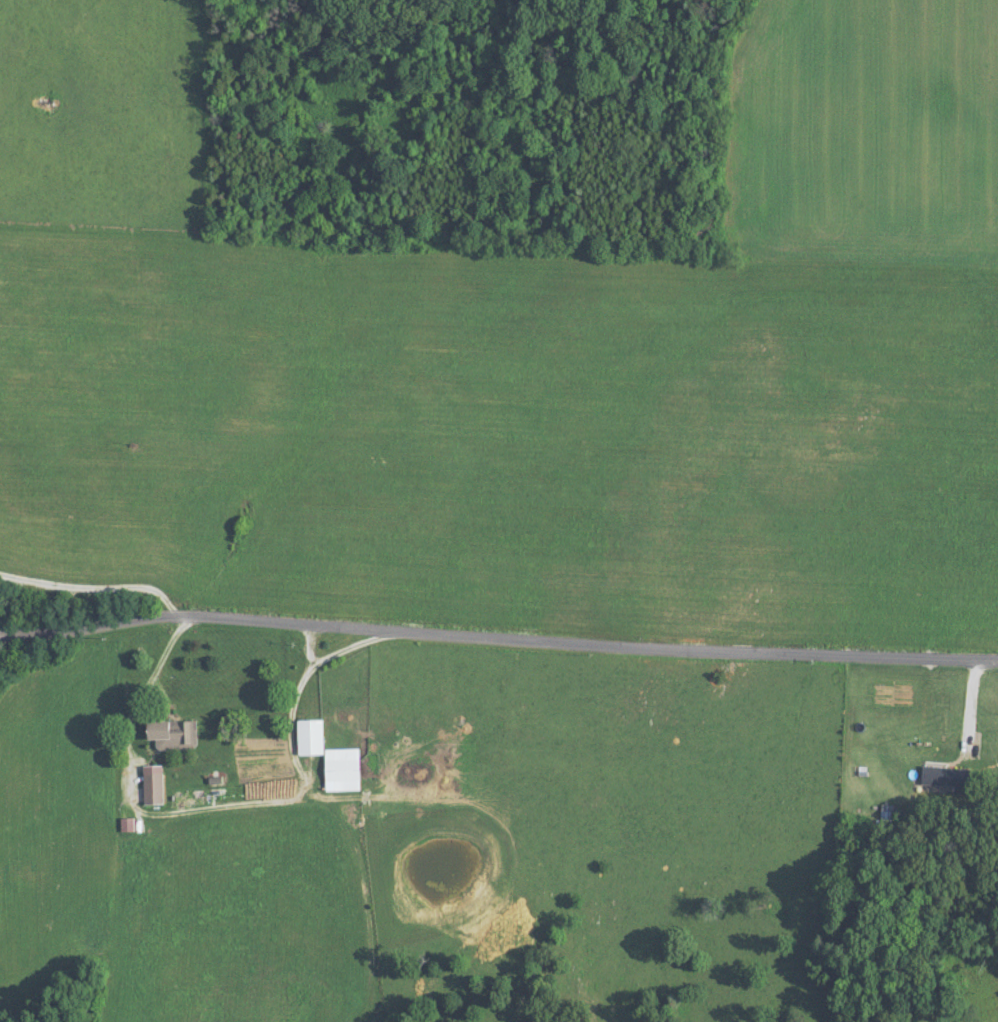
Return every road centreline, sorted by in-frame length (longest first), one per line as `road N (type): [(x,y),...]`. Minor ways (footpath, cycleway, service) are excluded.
road 1 (residential): [(997,655),(187,616),(109,625)]

